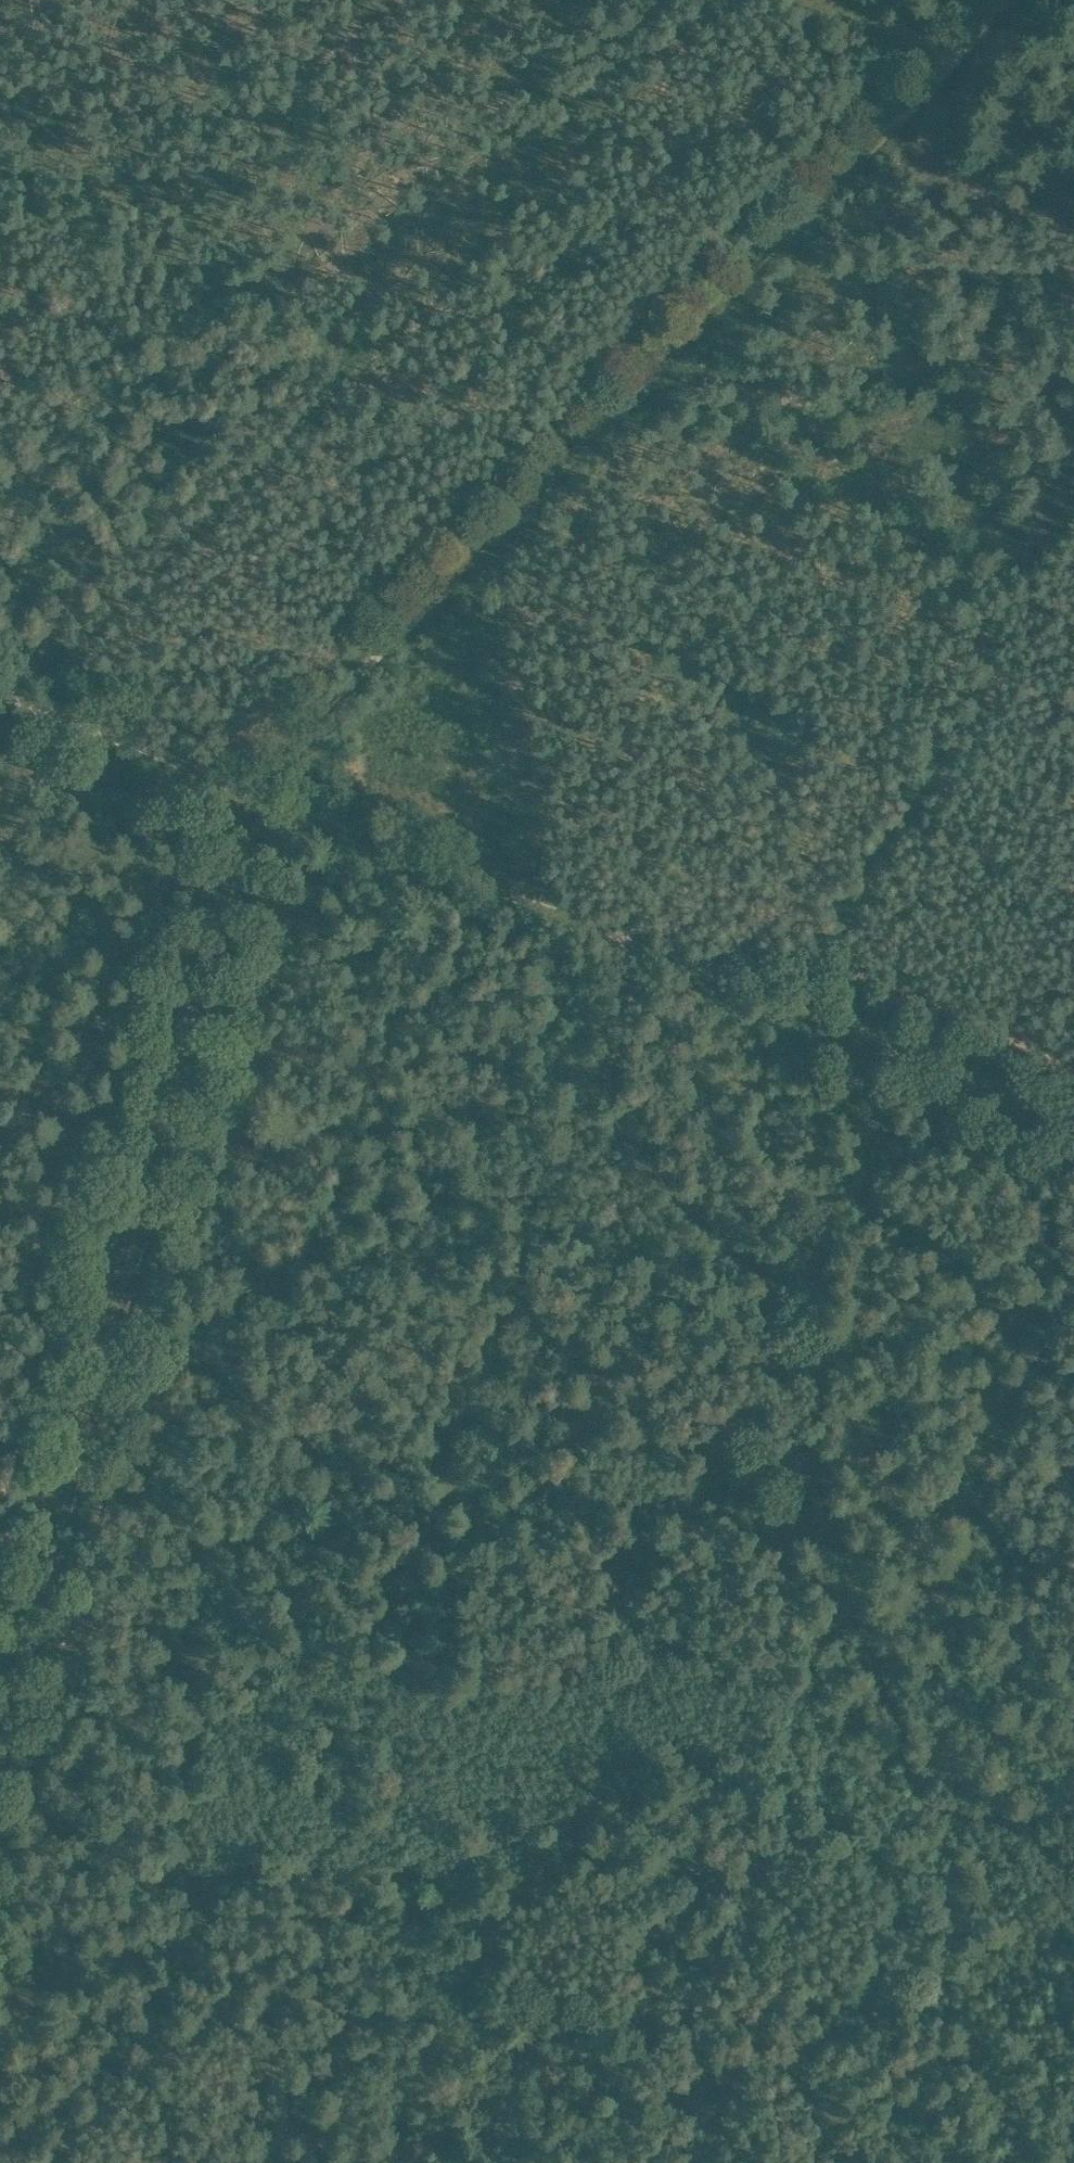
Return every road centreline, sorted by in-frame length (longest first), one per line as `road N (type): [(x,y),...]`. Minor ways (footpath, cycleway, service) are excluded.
road 1 (track): [(977,0),(250,777),(0,1714)]
road 2 (track): [(657,946),(0,680)]
road 3 (track): [(1073,1113),(657,946)]
road 4 (track): [(762,0),(919,62)]

